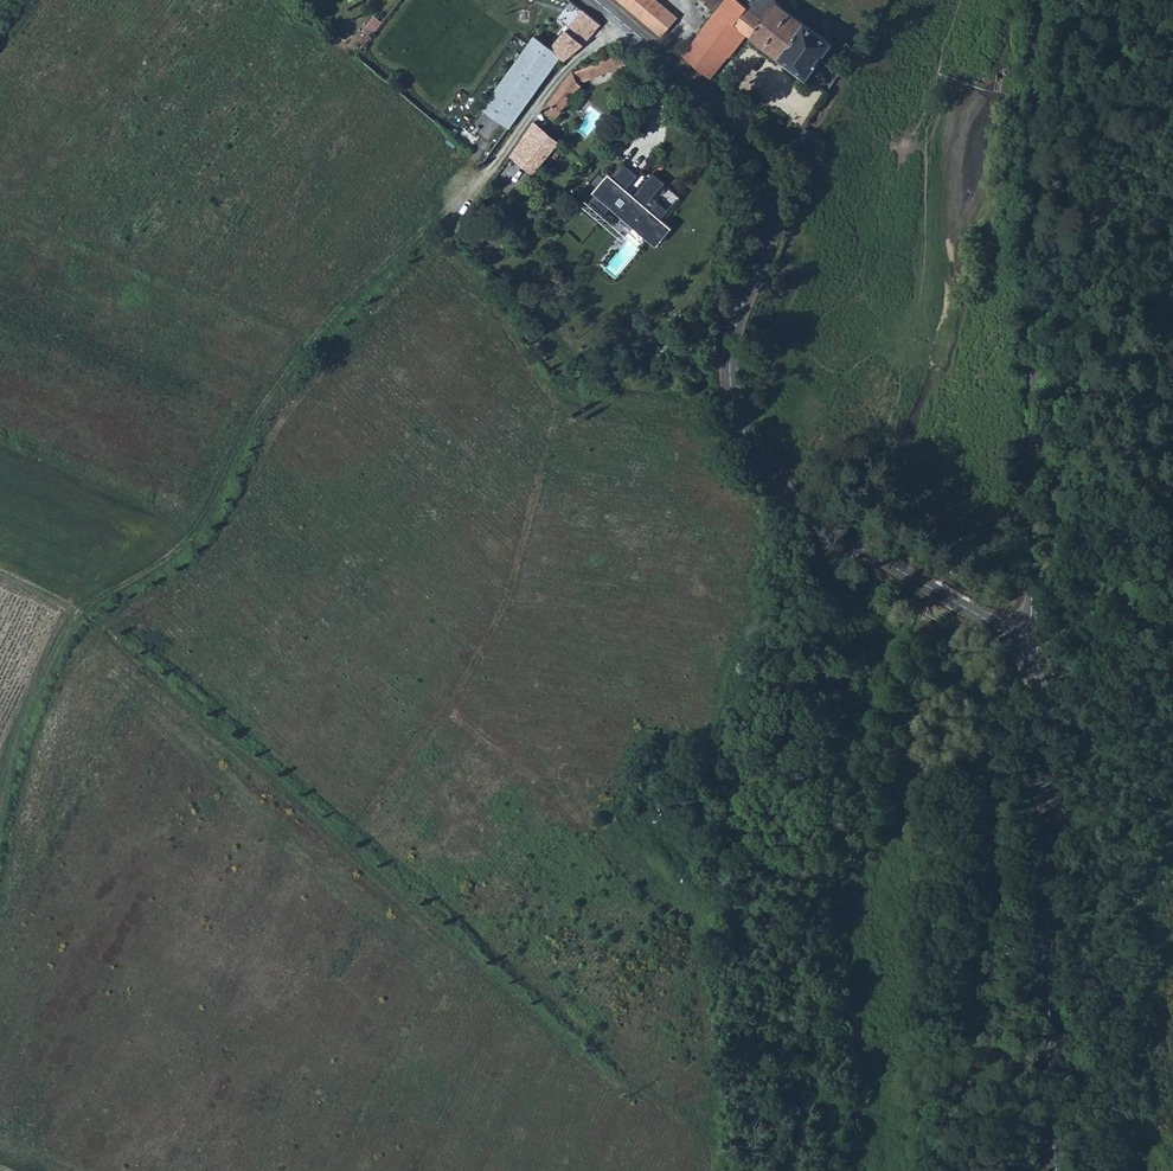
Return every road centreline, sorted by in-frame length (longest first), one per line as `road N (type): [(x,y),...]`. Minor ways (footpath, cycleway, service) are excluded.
road 1 (tertiary): [(1011,642),(832,534),(781,491),(739,417),(730,383),(737,319),(772,224),(770,171),(731,119),(598,0)]
road 2 (track): [(86,609),(244,740),(602,1069),(634,1096),(705,1133),(721,1170)]
road 3 (track): [(0,796),(14,738),(55,646),(86,609),(173,557),(209,515),(288,375),(355,293),(486,177)]
road 4 (unclassified): [(1011,642),(1022,552),(1007,0)]
road 5 (tertiary): [(1055,1170),(1047,730),(1032,674),(1011,642)]

